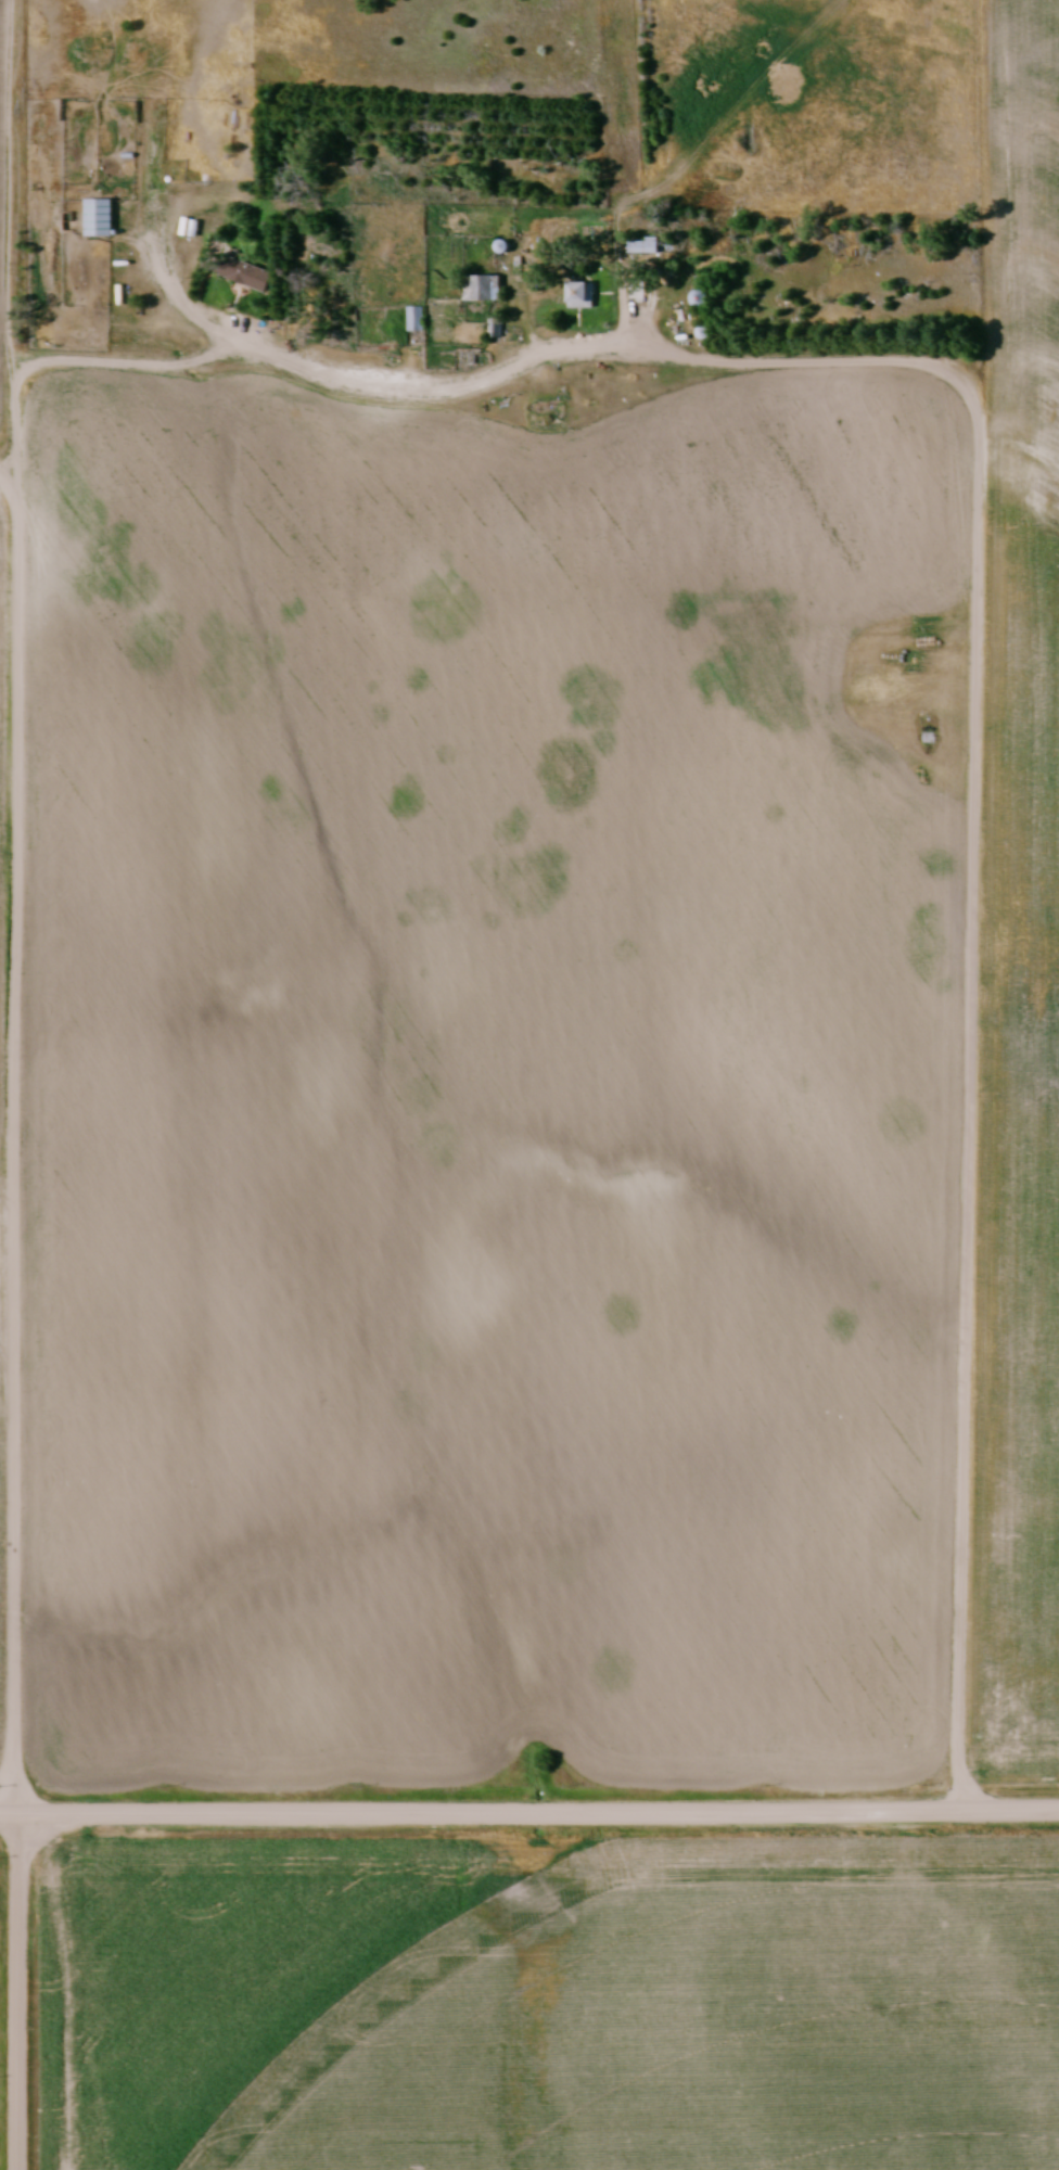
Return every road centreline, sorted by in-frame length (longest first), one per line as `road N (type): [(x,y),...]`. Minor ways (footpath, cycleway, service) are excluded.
road 1 (tertiary): [(1058,1808),(0,1812)]
road 2 (residential): [(19,2169),(23,1812)]

